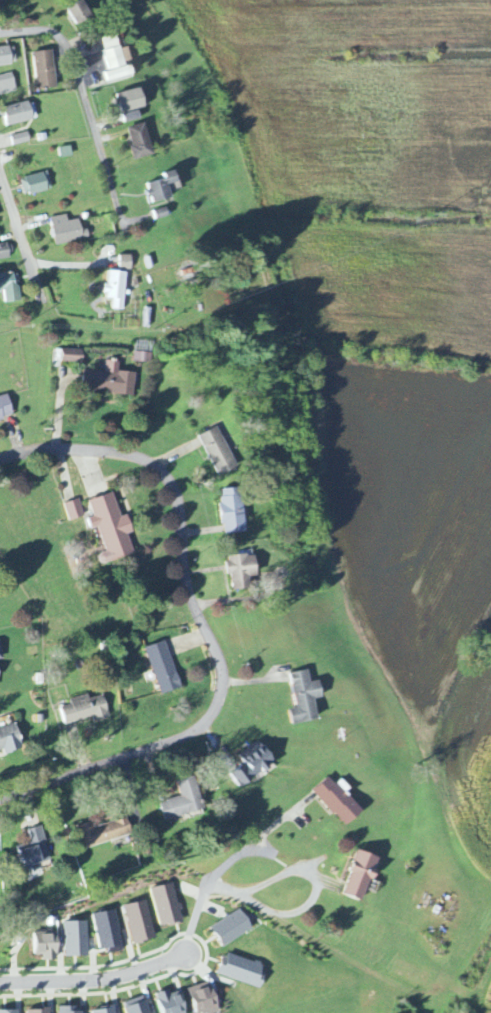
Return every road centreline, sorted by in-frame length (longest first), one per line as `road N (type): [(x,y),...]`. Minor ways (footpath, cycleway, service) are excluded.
road 1 (residential): [(0,799),(181,739),(213,715),(223,689),(189,591),(178,505),(164,474),(140,458),(104,451),(56,448),(0,458)]
road 2 (residential): [(0,34),(45,30),(70,51),(124,228)]
road 3 (residential): [(0,984),(104,980),(187,955)]
road 4 (residential): [(0,171),(41,297)]

